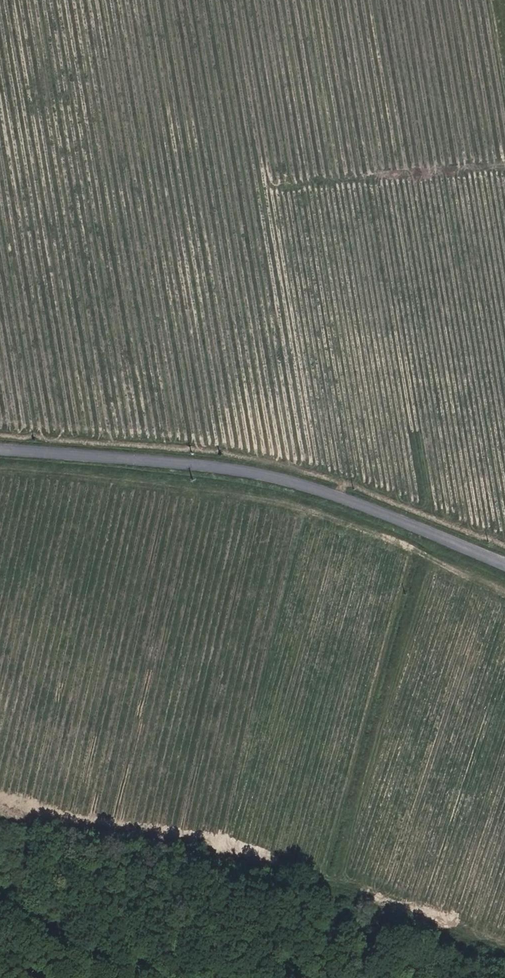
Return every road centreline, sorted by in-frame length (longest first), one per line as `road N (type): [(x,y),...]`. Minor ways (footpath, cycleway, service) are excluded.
road 1 (tertiary): [(504,563),(291,481),(0,448)]

